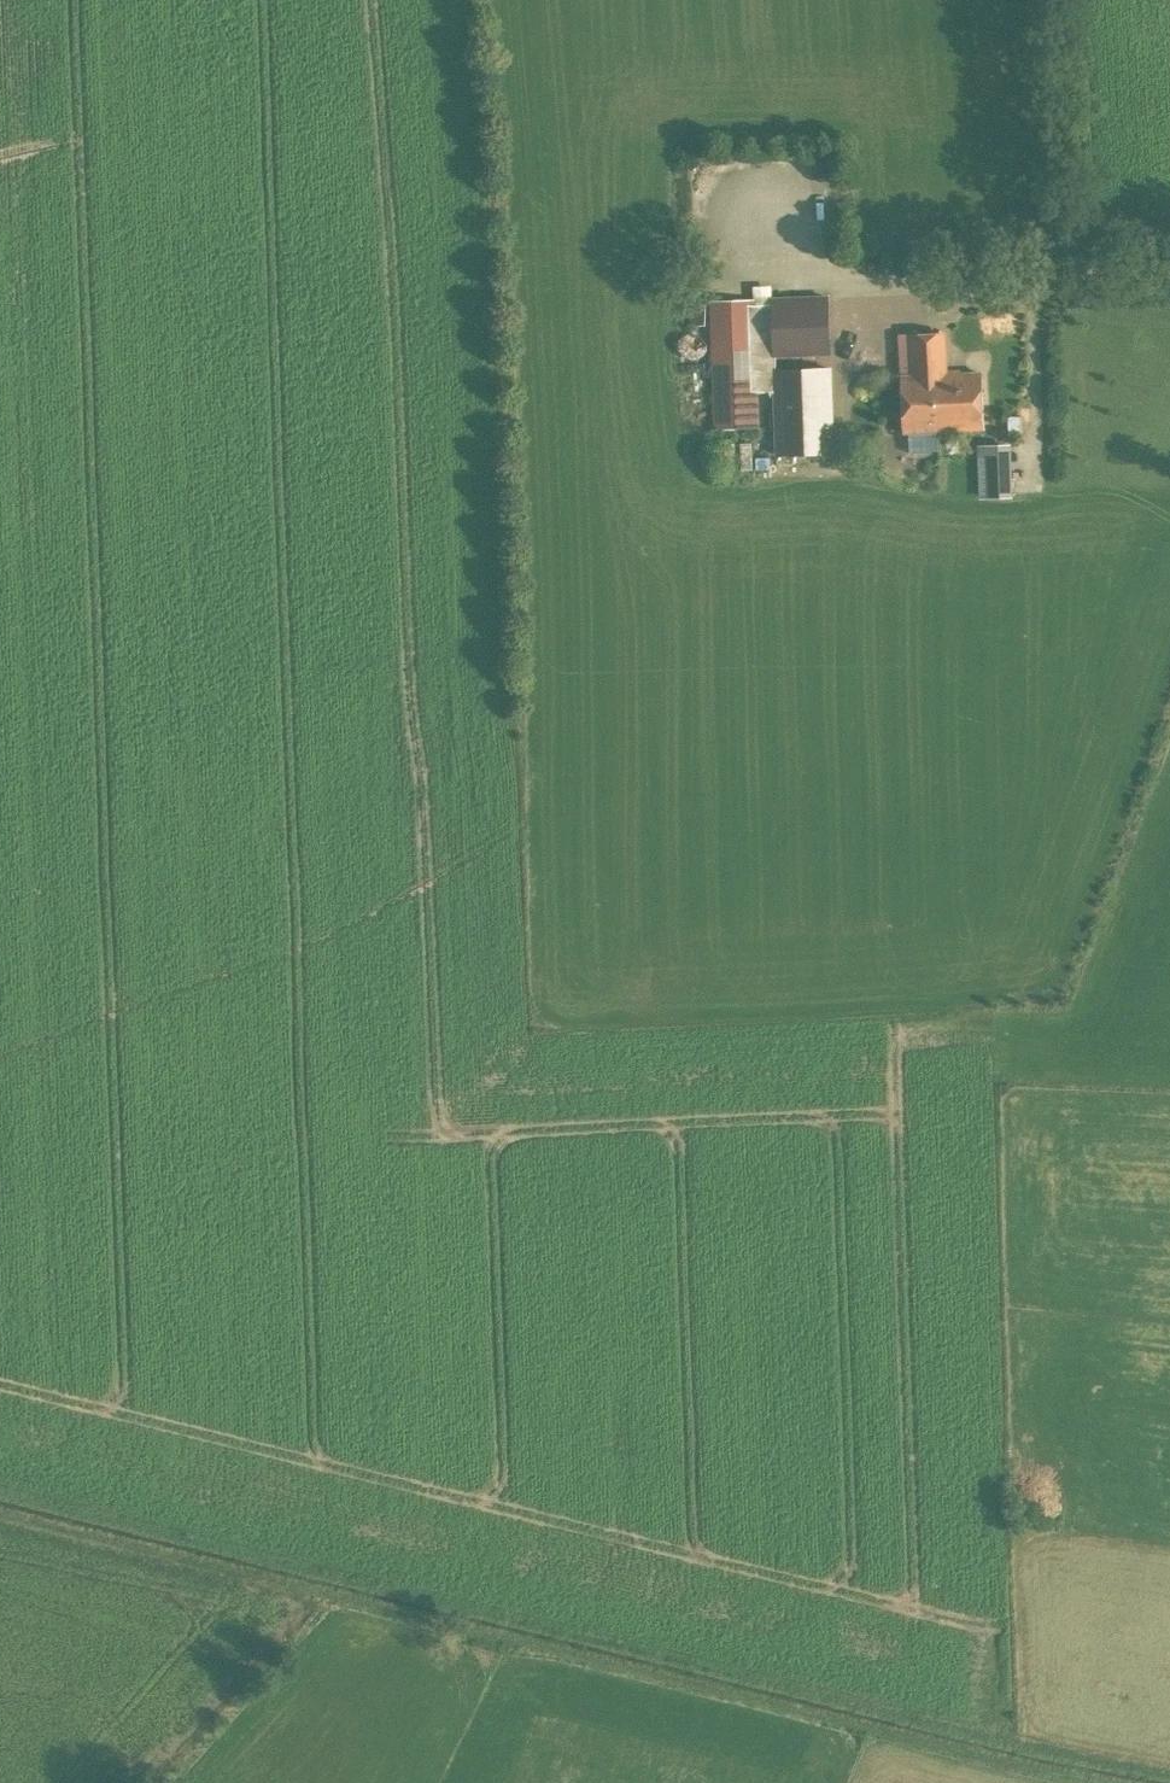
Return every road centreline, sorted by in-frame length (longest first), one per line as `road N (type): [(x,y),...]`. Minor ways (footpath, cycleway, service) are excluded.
road 1 (track): [(1050,269),(1038,0)]

